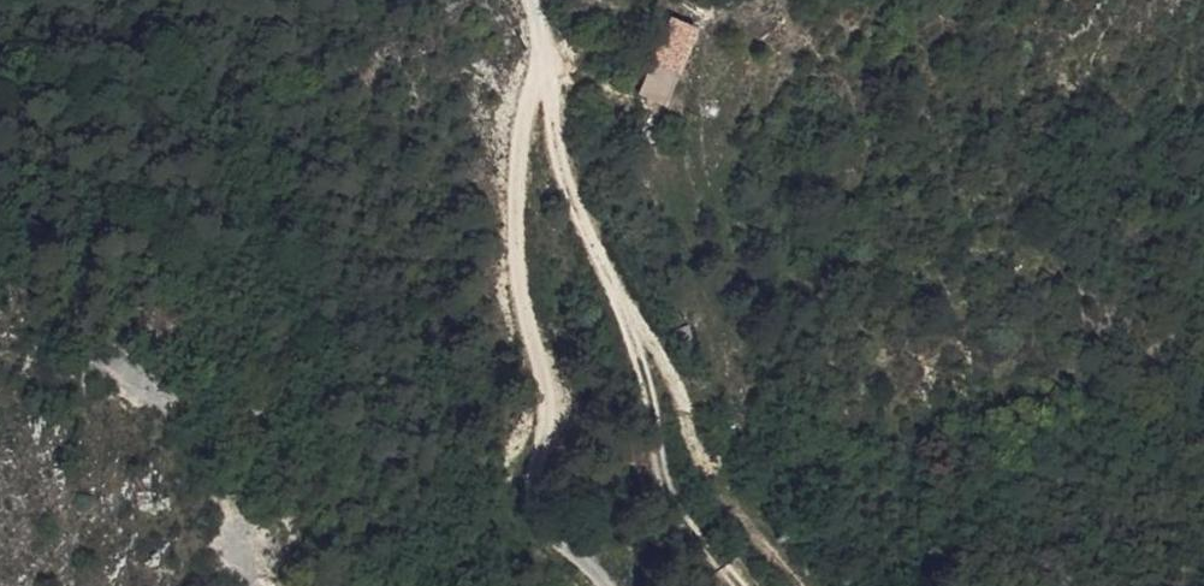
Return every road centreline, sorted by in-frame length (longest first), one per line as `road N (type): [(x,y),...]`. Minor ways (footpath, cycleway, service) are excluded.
road 1 (track): [(542,70),(566,186),(609,278),(674,383),(692,442),(798,585)]
road 2 (track): [(608,585),(541,513),(533,454),(547,411),(517,260),(522,120),(542,70)]
road 3 (track): [(609,278),(657,419),(661,473),(678,519),(735,585)]

